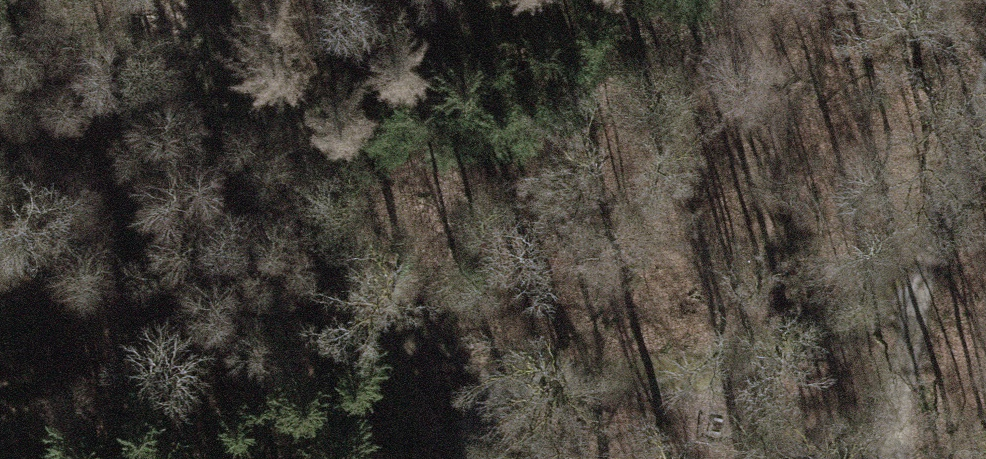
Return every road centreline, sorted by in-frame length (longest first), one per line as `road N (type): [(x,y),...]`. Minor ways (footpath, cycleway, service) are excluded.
road 1 (track): [(404,351),(496,374),(713,364),(879,307),(903,295),(936,253),(985,95)]
road 2 (track): [(199,0),(404,351)]
road 3 (track): [(893,458),(936,253)]
road 4 (track): [(404,351),(459,458)]

